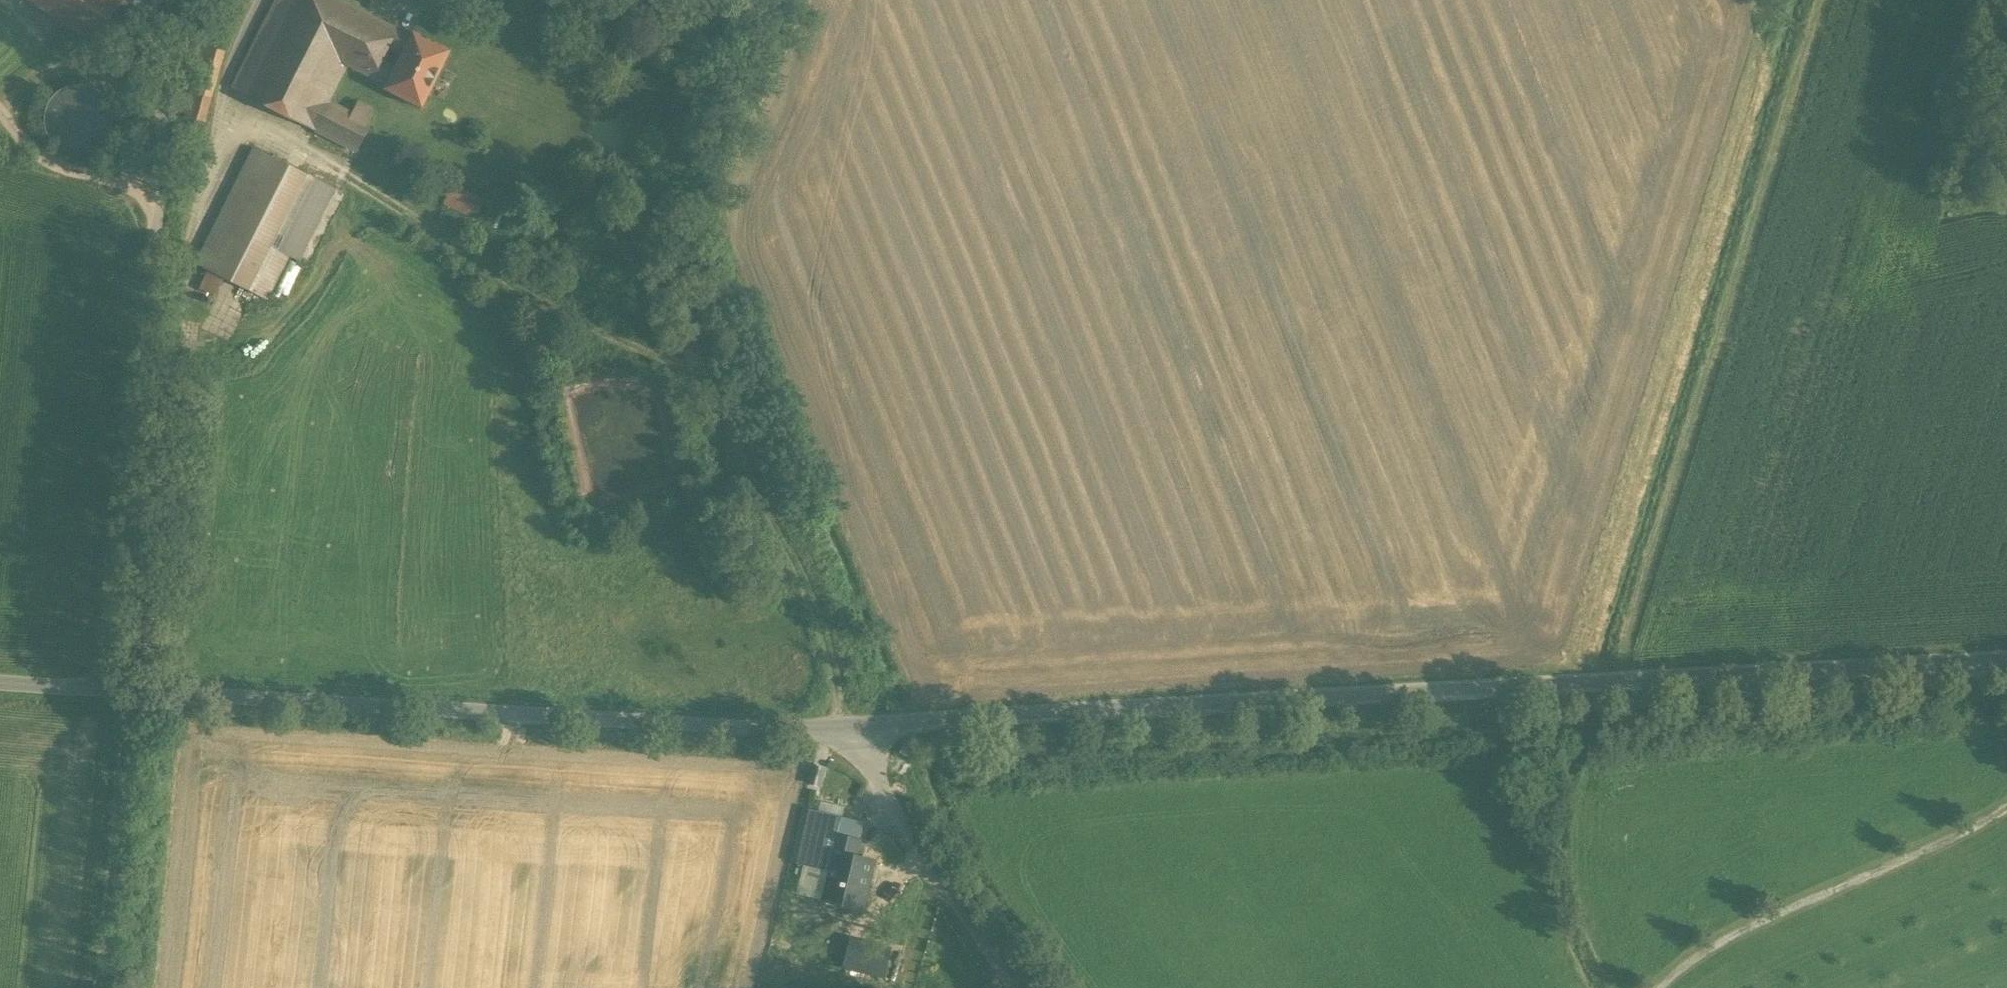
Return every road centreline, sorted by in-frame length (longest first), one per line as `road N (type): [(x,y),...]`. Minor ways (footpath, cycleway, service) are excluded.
road 1 (unclassified): [(2006,659),(857,724)]
road 2 (track): [(260,0),(219,114),(345,173),(586,328),(691,373),(714,391),(821,622),(834,671),(827,725)]
road 3 (unclassified): [(857,724),(692,724),(0,683)]
road 4 (track): [(2006,808),(1720,942),(1657,987)]
road 5 (unclassified): [(857,724),(881,789),(1013,987)]
road 6 (track): [(98,987),(129,690)]
road 7 (track): [(0,110),(51,166),(130,186),(156,226)]

